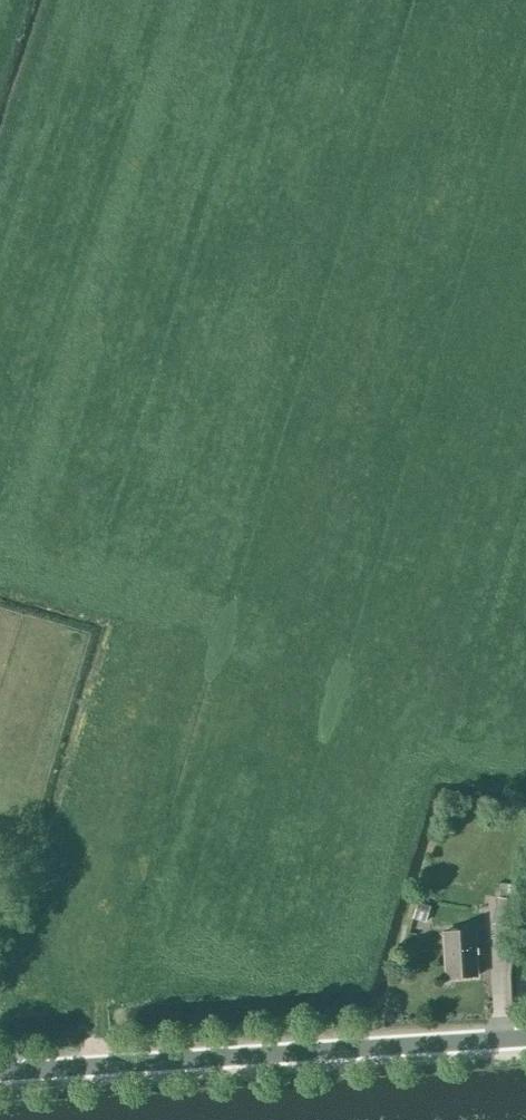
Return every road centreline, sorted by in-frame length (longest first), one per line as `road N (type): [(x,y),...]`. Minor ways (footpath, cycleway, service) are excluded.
road 1 (unclassified): [(0,1072),(525,1040)]

